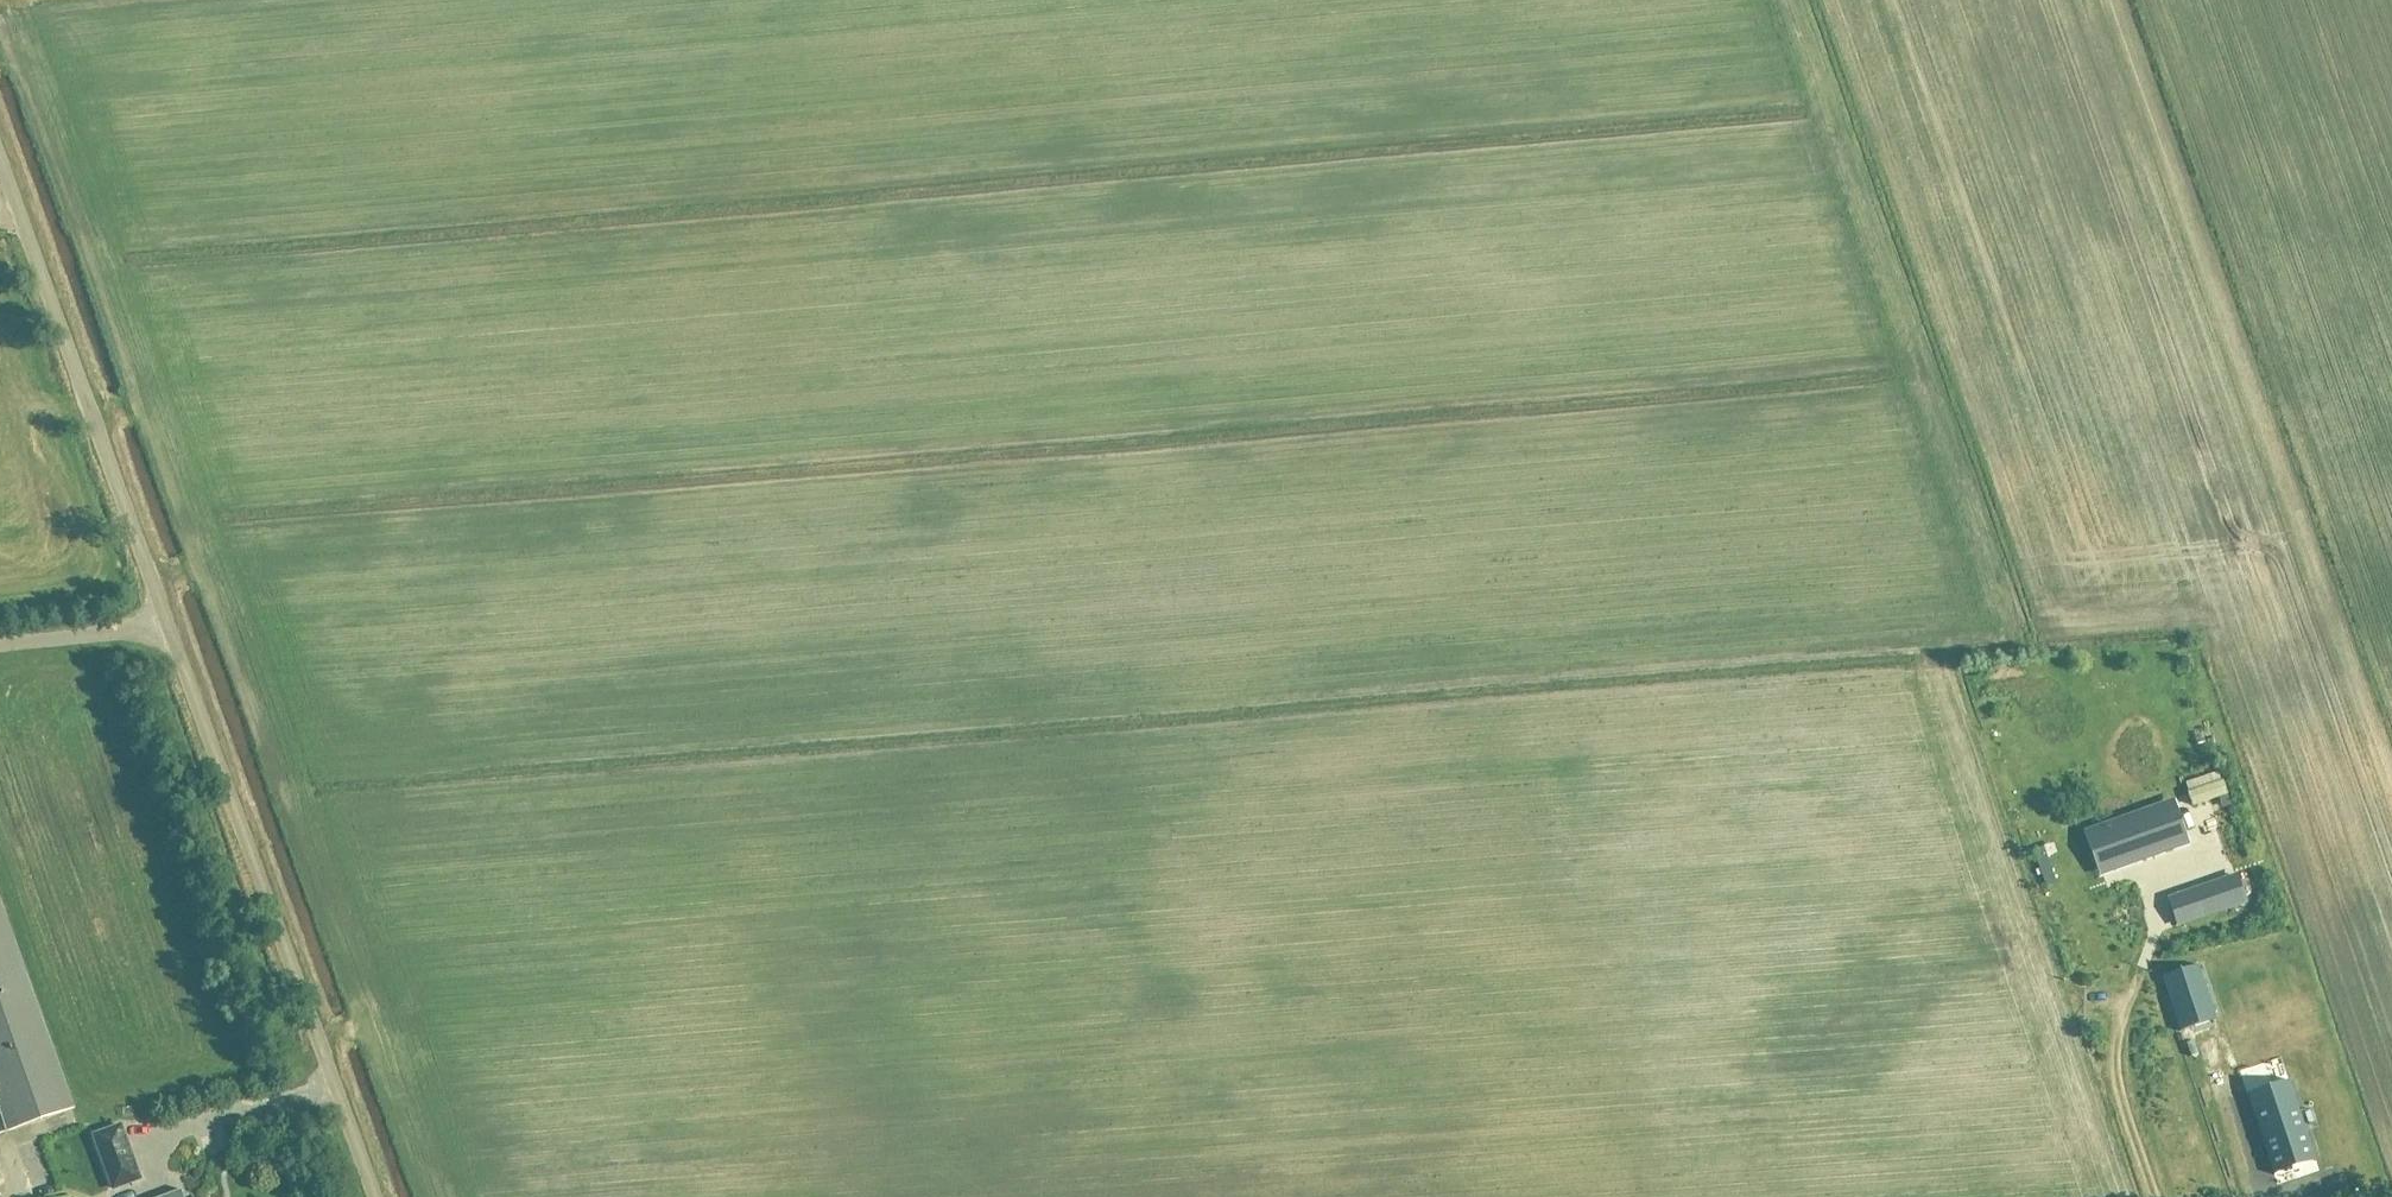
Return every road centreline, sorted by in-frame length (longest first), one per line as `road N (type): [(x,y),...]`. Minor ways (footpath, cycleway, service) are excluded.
road 1 (unclassified): [(370,1196),(0,160)]

